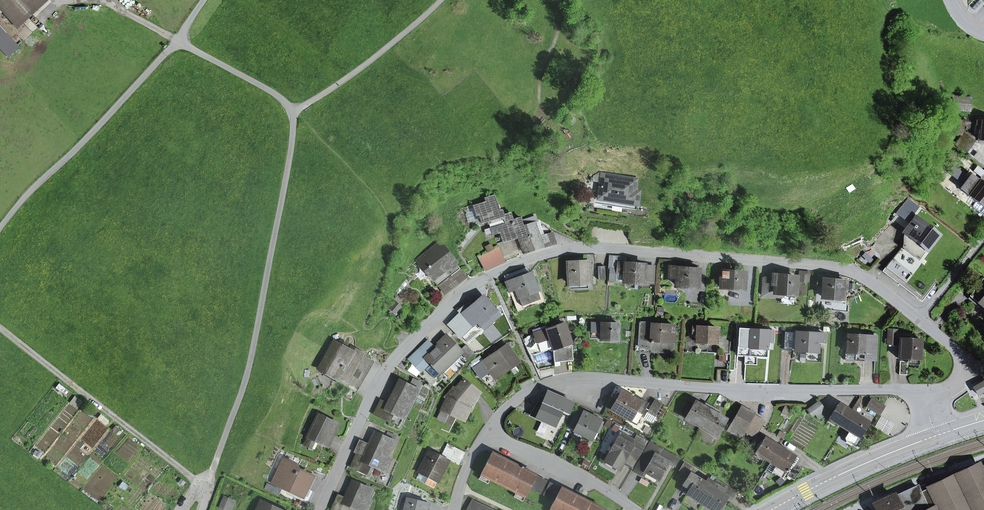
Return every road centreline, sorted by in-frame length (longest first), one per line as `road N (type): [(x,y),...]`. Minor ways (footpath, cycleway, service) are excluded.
road 1 (residential): [(919,320),(839,268),(585,248),(547,253),(474,284),(394,362),(320,509)]
road 2 (residential): [(926,404),(893,389),(586,377),(515,401),(487,433)]
road 3 (track): [(206,487),(0,328)]
road 4 (residential): [(487,433),(635,509)]
road 5 (primary): [(935,435),(787,501)]
road 6 (residential): [(858,509),(983,456)]

